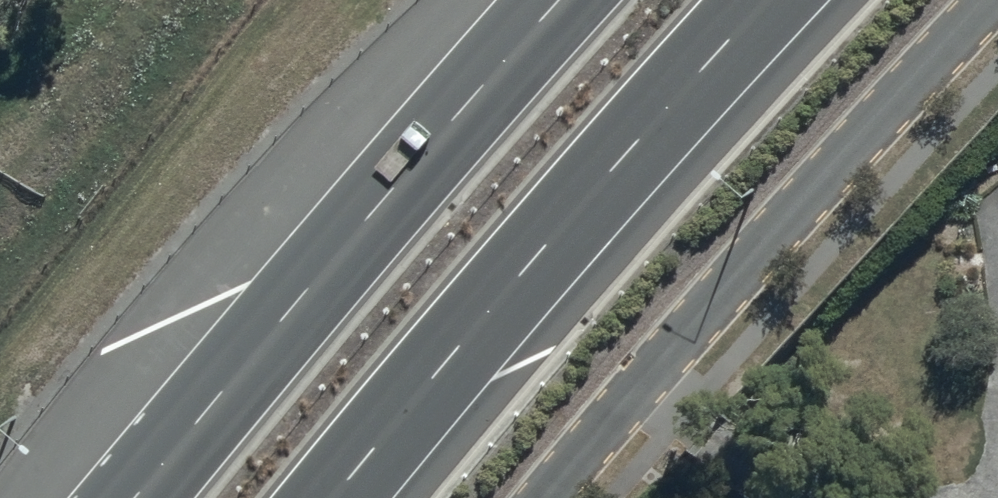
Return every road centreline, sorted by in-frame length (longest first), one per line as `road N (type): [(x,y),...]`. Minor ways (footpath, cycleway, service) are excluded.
road 1 (residential): [(990,0),(538,497)]
road 2 (trunk): [(773,0),(486,316),(337,497)]
road 3 (trunk): [(120,497),(372,184),(543,0)]

